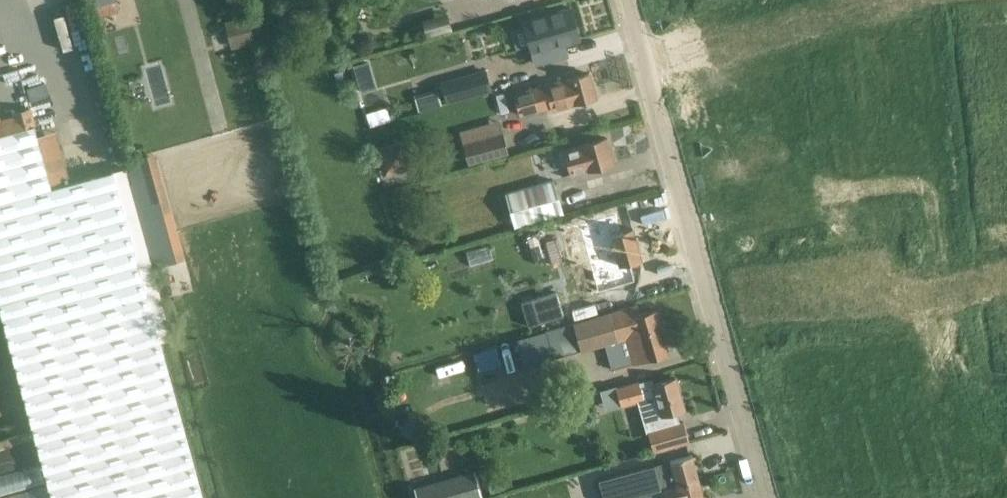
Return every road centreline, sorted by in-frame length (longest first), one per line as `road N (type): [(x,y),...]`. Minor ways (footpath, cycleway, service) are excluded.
road 1 (residential): [(646,63),(714,311)]
road 2 (residential): [(866,0),(646,63)]
road 3 (residential): [(714,311),(885,286),(912,293)]
road 4 (residential): [(714,311),(765,497)]
road 5 (residential): [(912,293),(932,210),(1006,177)]

